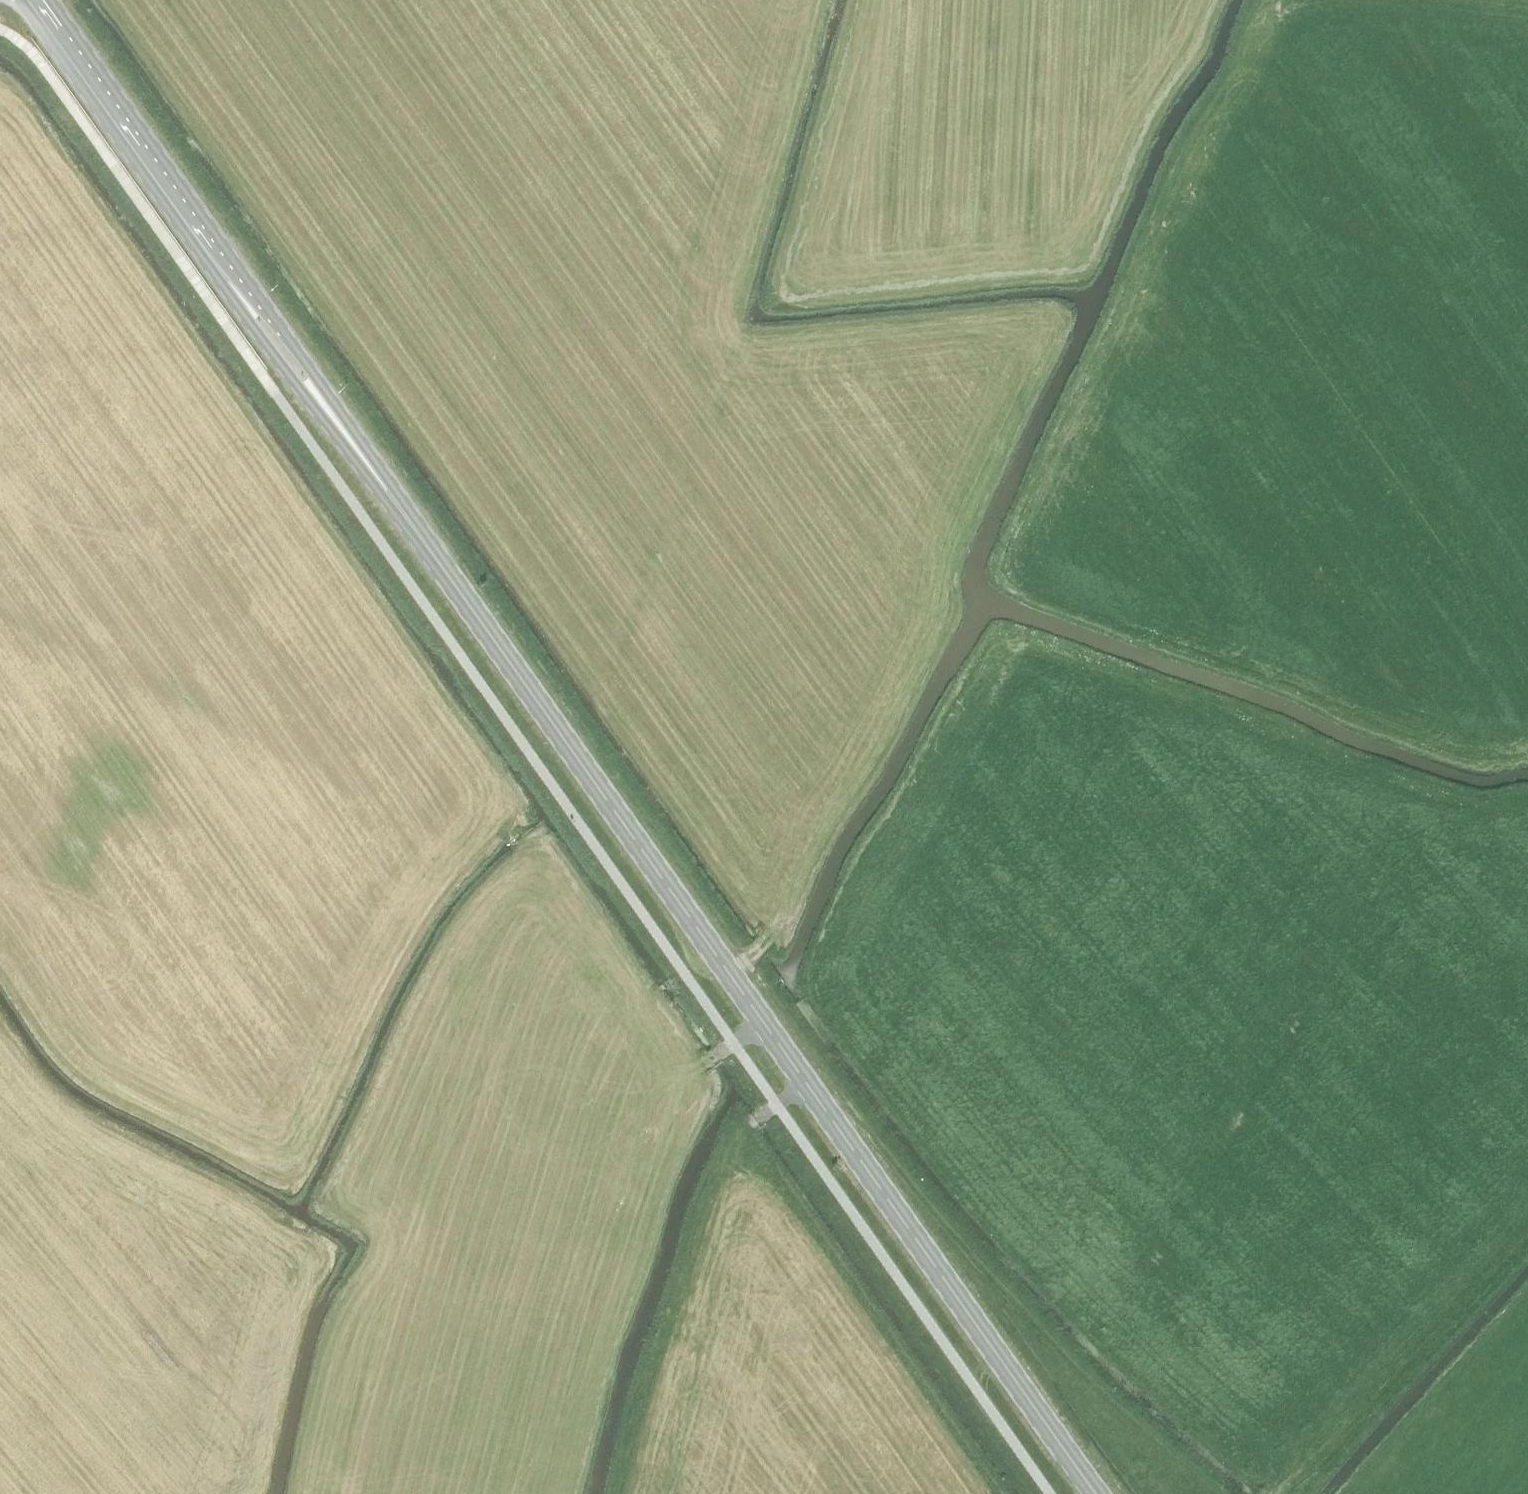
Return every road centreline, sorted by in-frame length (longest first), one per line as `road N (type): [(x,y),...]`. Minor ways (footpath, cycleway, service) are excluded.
road 1 (primary): [(1096,1493),(371,468)]
road 2 (primary): [(21,0),(262,338),(354,460),(371,468)]
road 3 (primary): [(371,468),(368,449),(52,0)]

